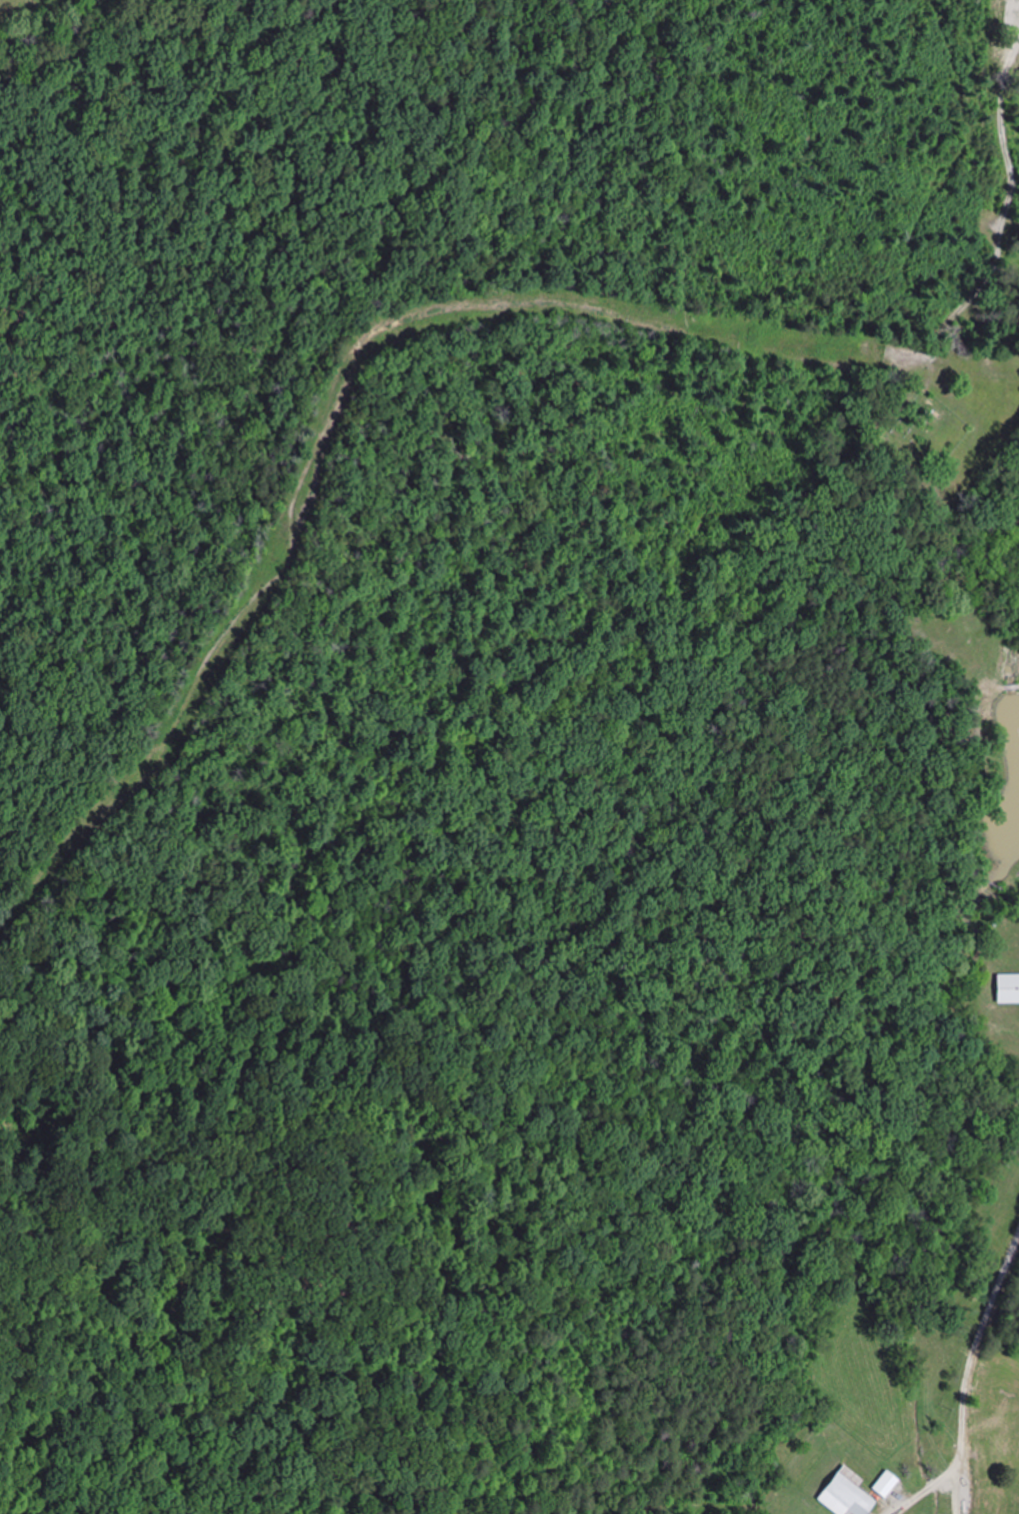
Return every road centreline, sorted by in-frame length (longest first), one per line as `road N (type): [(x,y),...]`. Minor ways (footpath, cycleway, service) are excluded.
road 1 (residential): [(1018,41),(1000,110),(1011,227),(994,266),(935,348),(914,360)]
road 2 (residential): [(919,1496),(954,1464),(975,1344),(1018,1239)]

